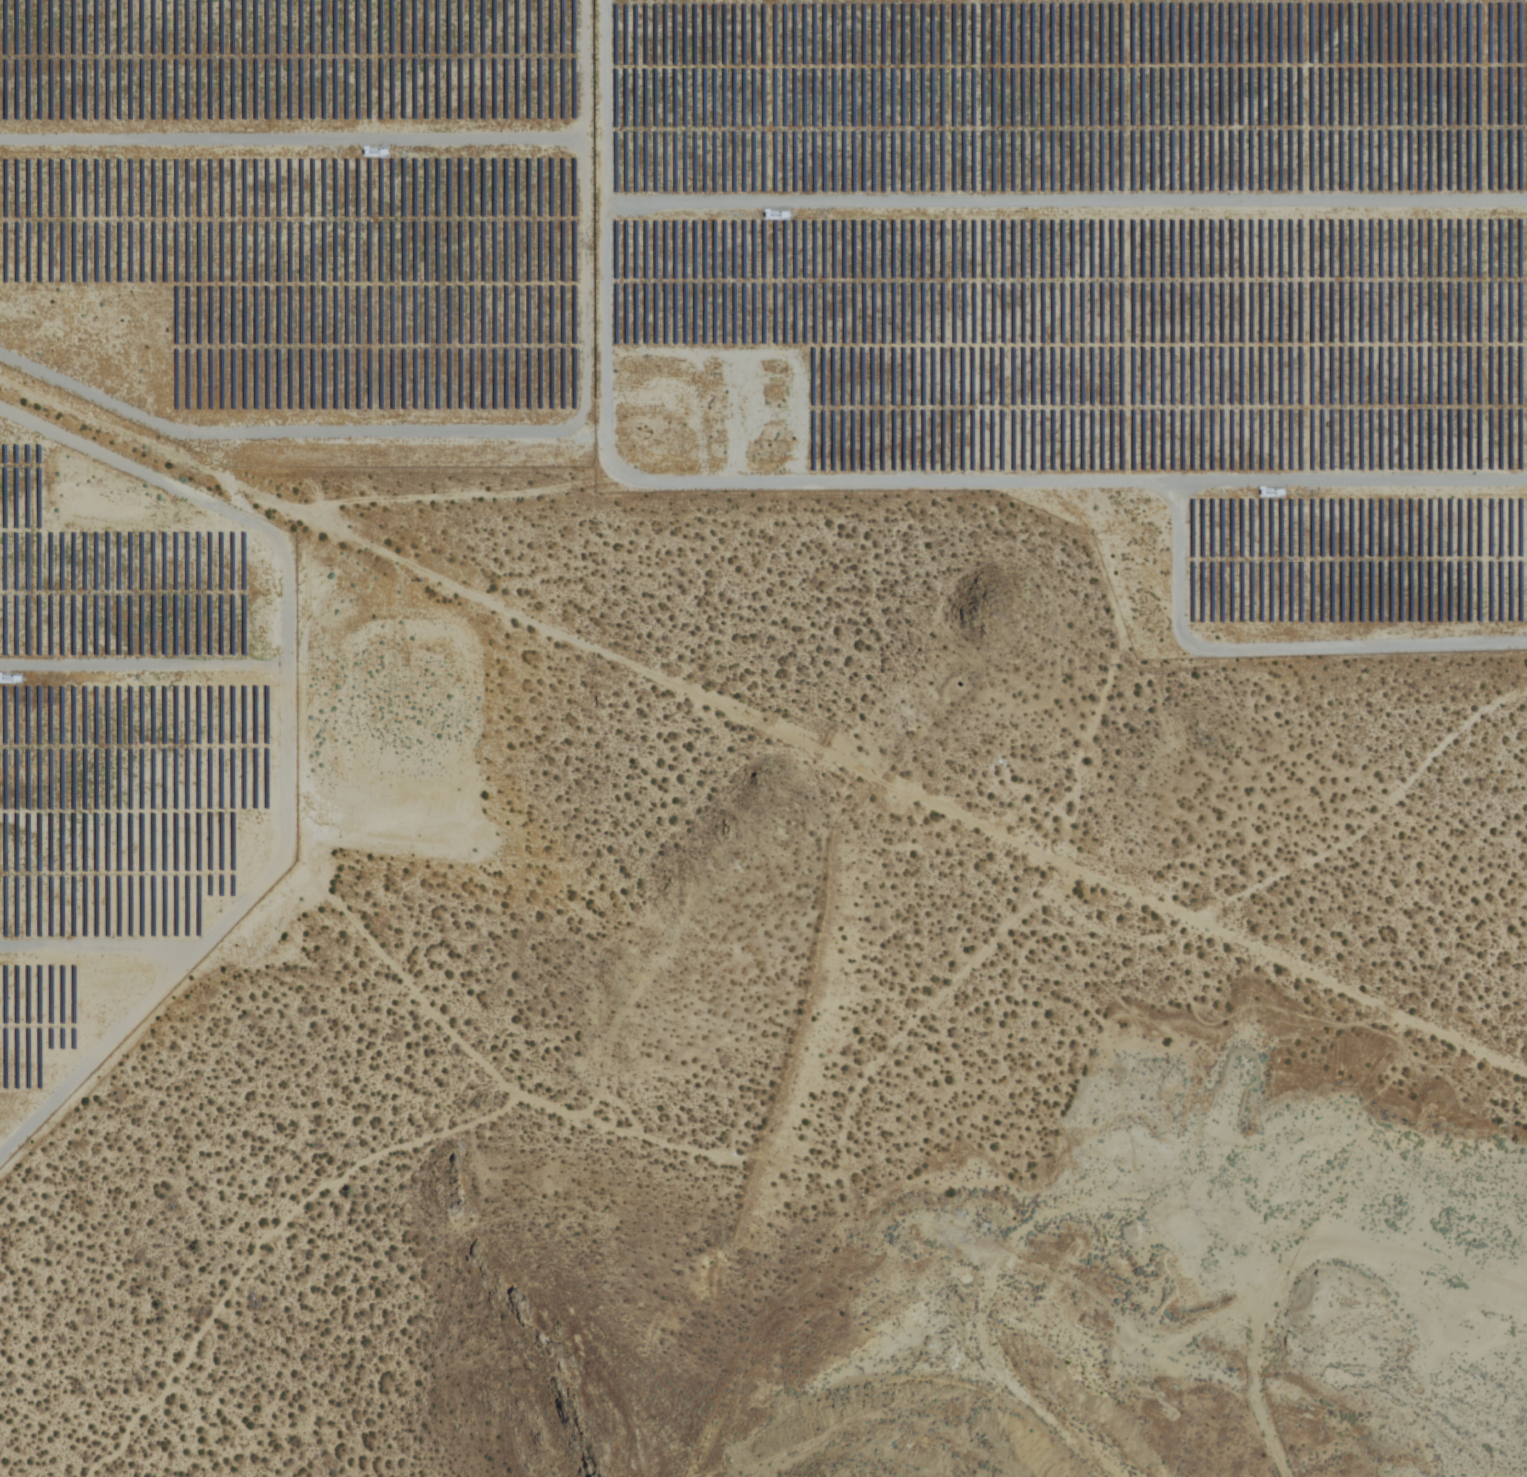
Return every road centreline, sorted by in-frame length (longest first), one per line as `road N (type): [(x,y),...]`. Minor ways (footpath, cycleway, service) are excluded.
road 1 (track): [(1526,1289),(1381,1246),(1326,1239),(1305,1249),(1272,1289),(1257,1343),(1257,1404),(1287,1476)]

